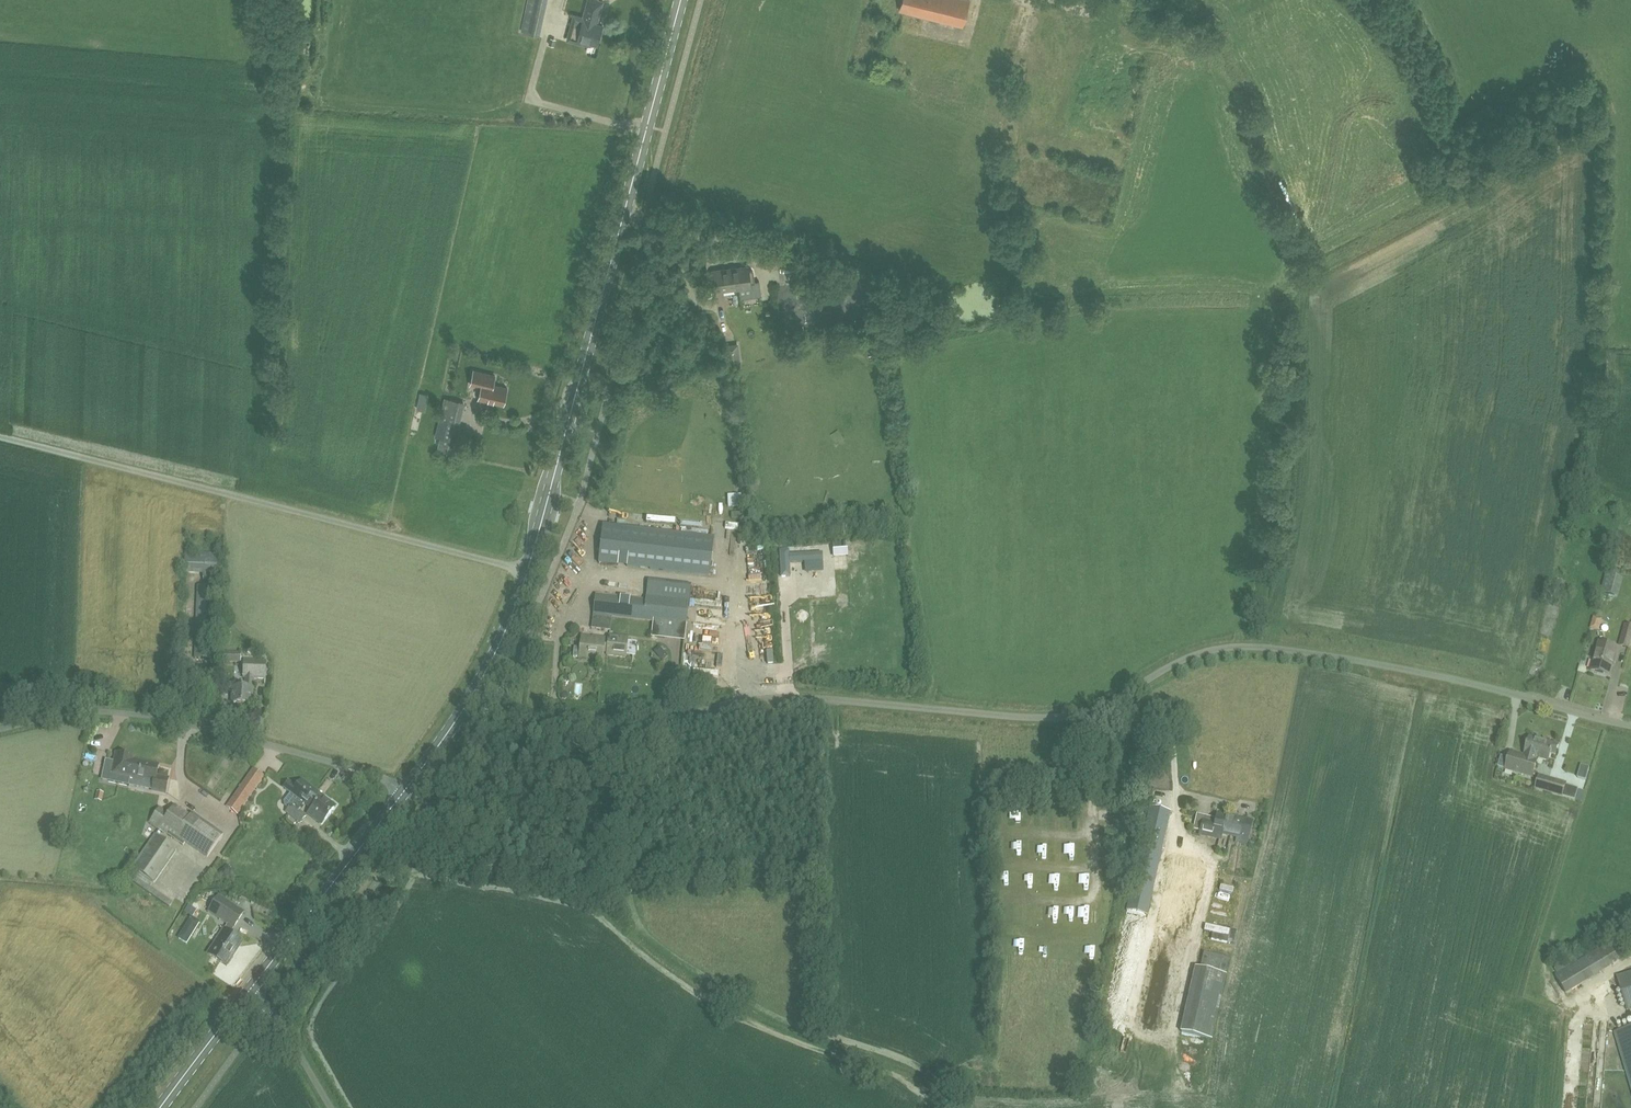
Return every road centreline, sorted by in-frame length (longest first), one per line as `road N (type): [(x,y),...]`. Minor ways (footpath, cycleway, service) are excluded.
road 1 (unclassified): [(1630,726),(1439,677),(1256,648),(1198,654),(1101,708),(1059,718),(793,698),(644,720),(548,718),(488,714),(466,702)]
road 2 (secondary): [(466,702),(526,570),(679,0)]
road 3 (unclassified): [(402,790),(237,737),(118,712),(71,712),(0,729)]
road 4 (secondary): [(250,987),(402,790)]
road 5 (secondary): [(161,1107),(250,987)]
road 6 (unclassified): [(327,1107),(250,987)]

